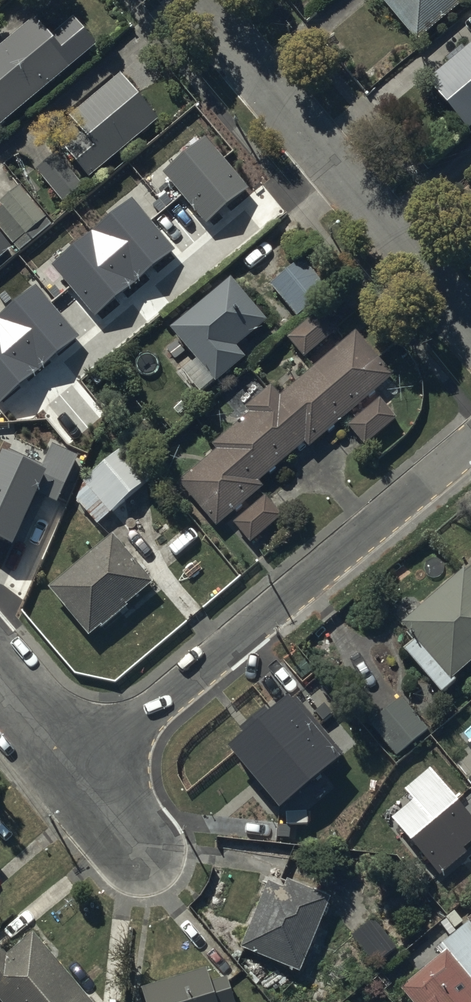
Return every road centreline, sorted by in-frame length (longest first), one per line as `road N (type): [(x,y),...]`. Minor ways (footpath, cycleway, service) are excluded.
road 1 (residential): [(470,443),(79,775)]
road 2 (unclassified): [(470,325),(196,0)]
road 3 (residential): [(0,682),(79,775)]

